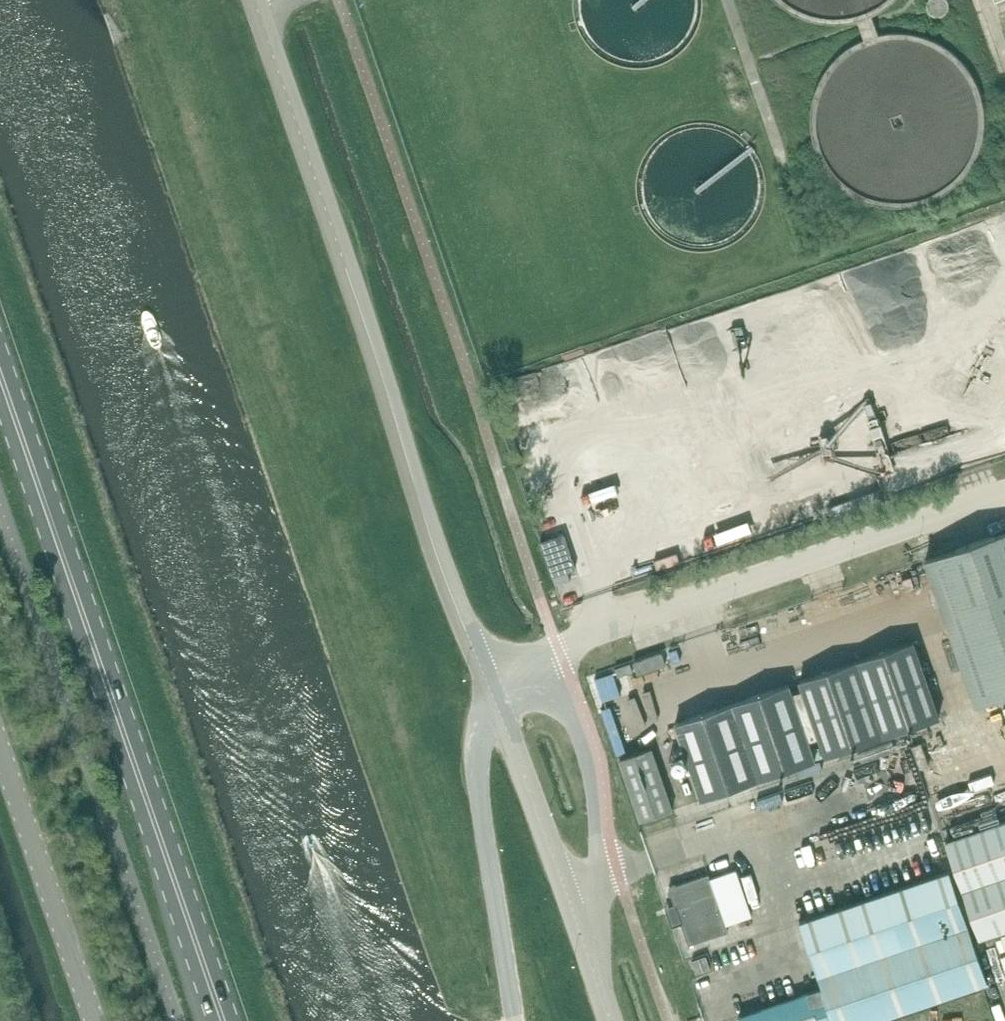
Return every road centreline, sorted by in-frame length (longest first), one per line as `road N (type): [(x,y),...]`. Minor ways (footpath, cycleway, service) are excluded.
road 1 (unclassified): [(479,668),(256,0)]
road 2 (primary): [(224,1020),(0,375)]
road 3 (unclassified): [(1004,494),(479,668)]
road 4 (unclassified): [(610,1020),(479,668)]
road 5 (unclassified): [(94,1020),(0,748)]

